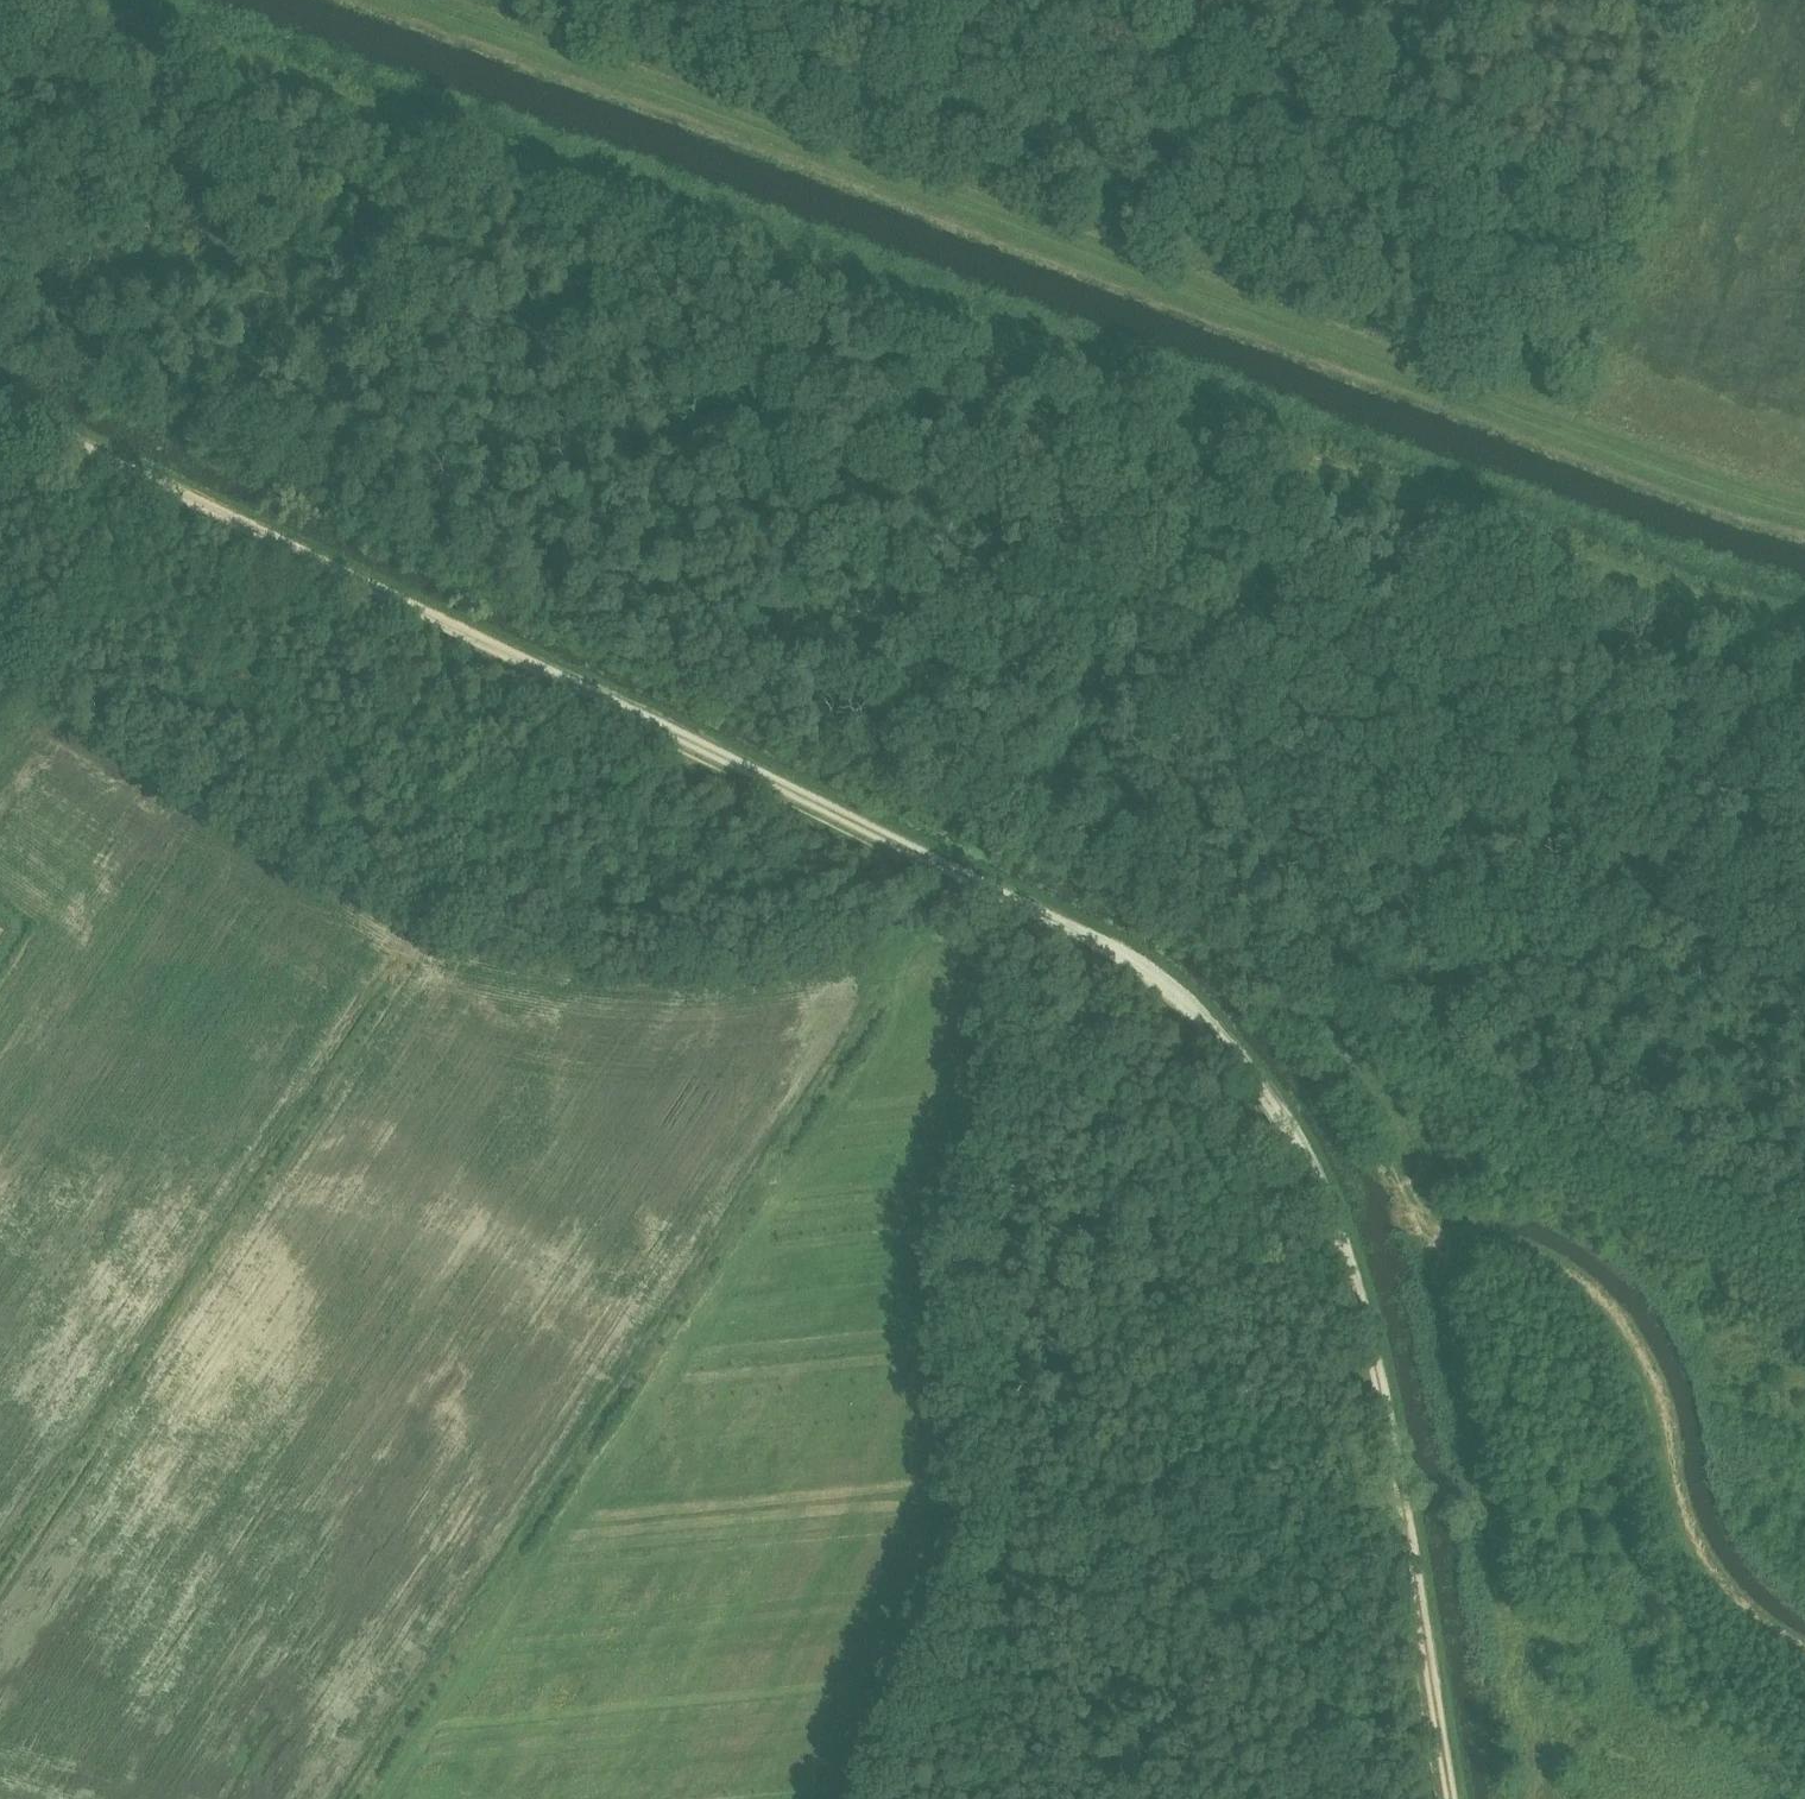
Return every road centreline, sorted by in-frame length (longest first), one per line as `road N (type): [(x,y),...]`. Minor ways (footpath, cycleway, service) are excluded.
road 1 (track): [(1452,1798),(1372,1348),(1335,1214),(1310,1153),(1201,1016),(1116,947),(0,407)]
road 2 (track): [(24,0),(1573,569),(1804,640)]
road 3 (track): [(451,0),(1804,496)]

